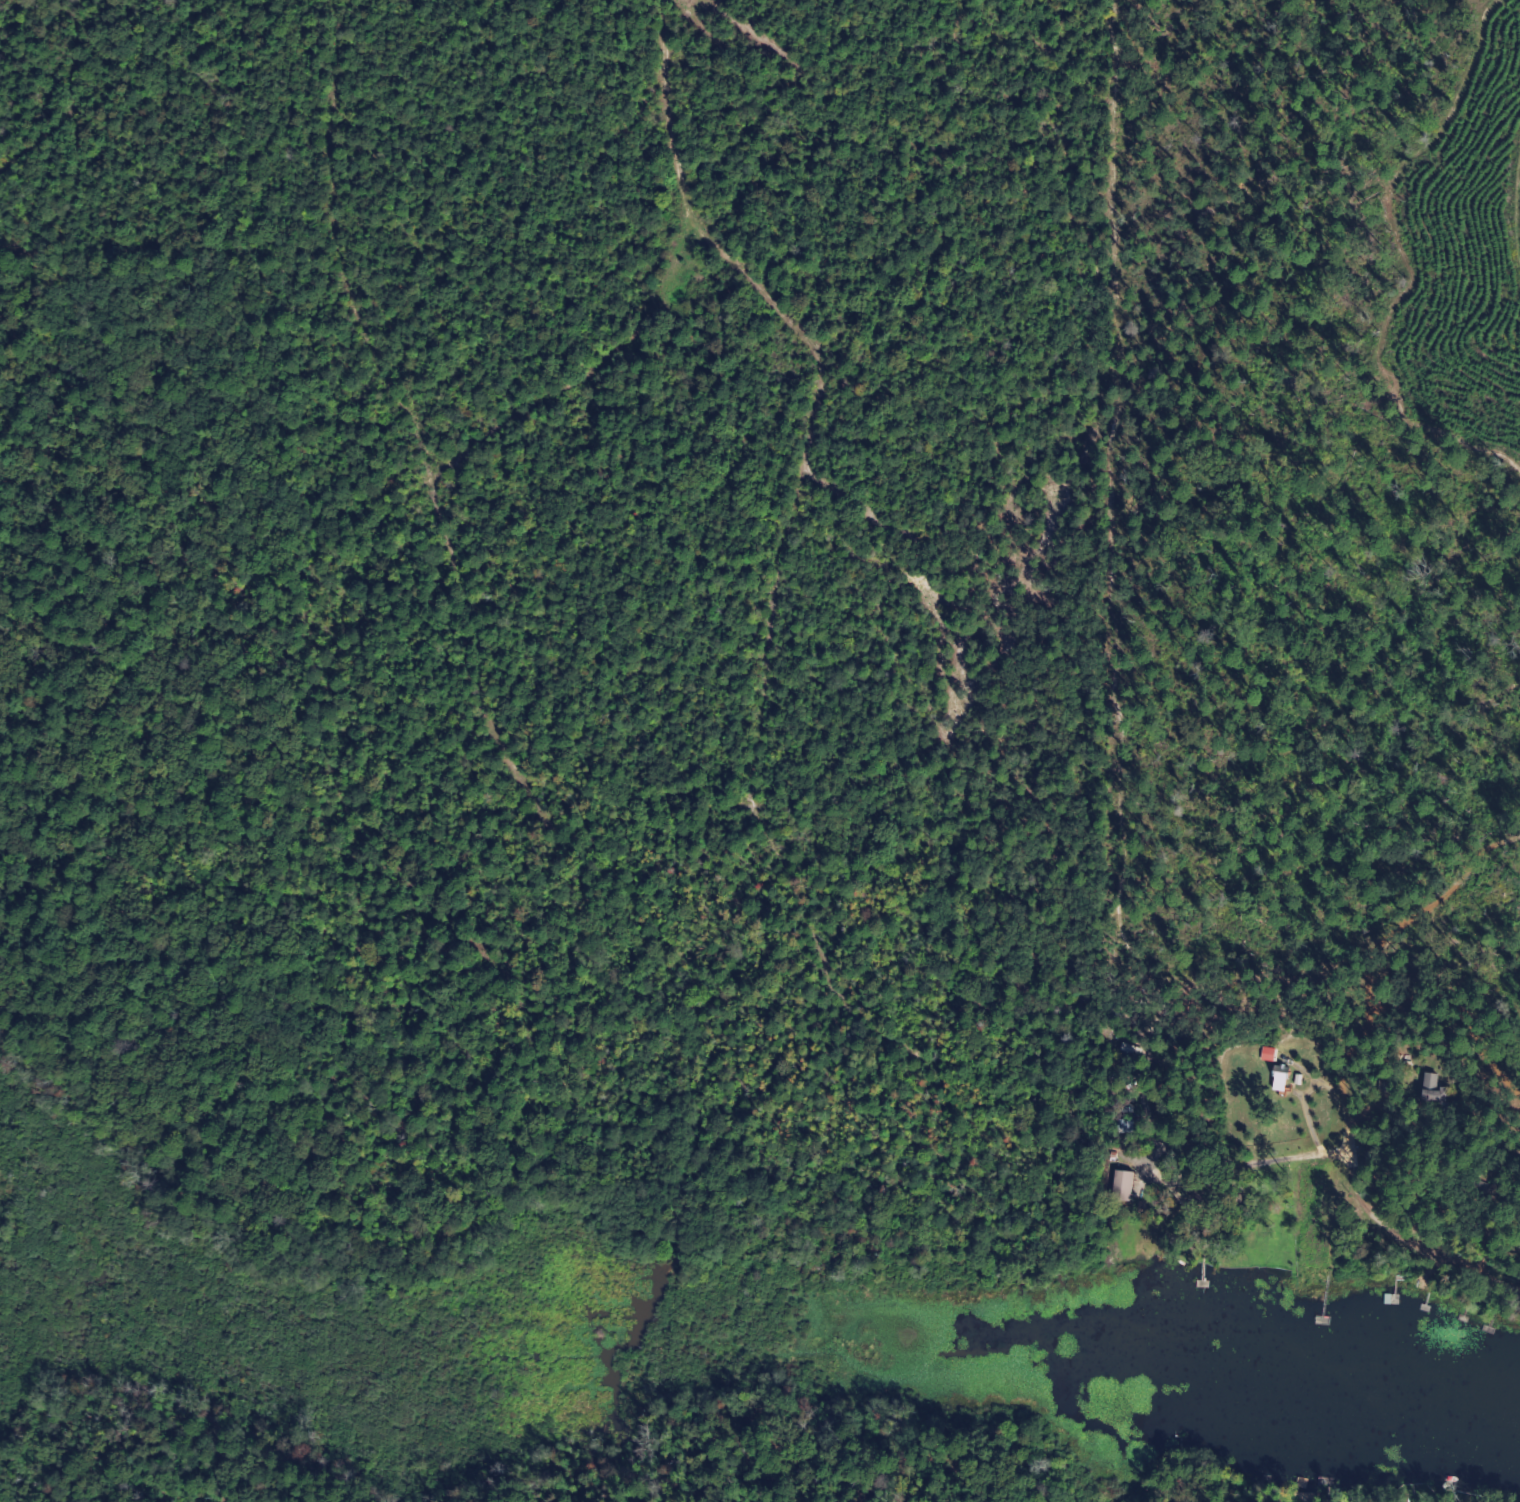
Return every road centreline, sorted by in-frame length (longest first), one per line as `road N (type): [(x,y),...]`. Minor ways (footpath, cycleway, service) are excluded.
road 1 (residential): [(1183,1190),(1332,1163),(1346,1170),(1371,1225),(1422,1259),(1519,1292)]
road 2 (track): [(1519,132),(1508,163),(1504,250),(1519,292)]

